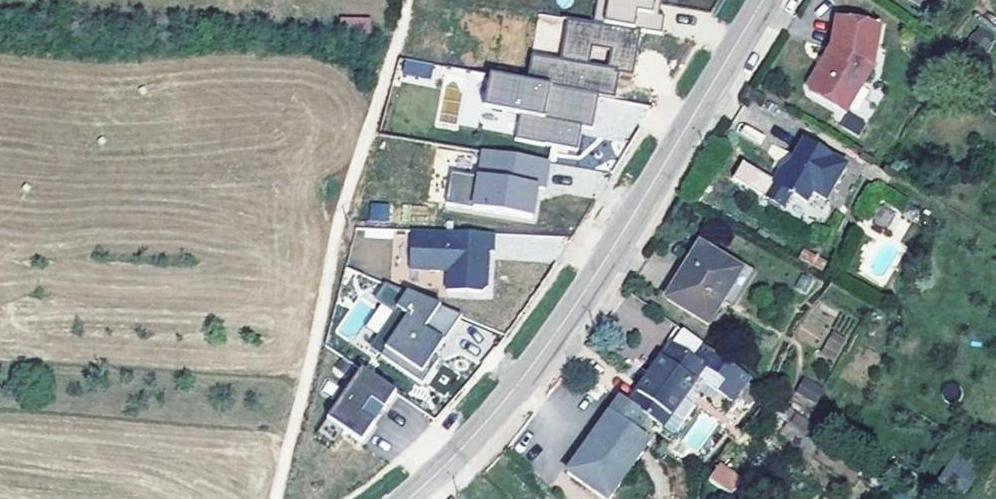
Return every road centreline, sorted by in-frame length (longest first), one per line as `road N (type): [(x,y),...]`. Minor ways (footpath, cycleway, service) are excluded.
road 1 (tertiary): [(765,0),(613,259),(530,377),(409,498)]

